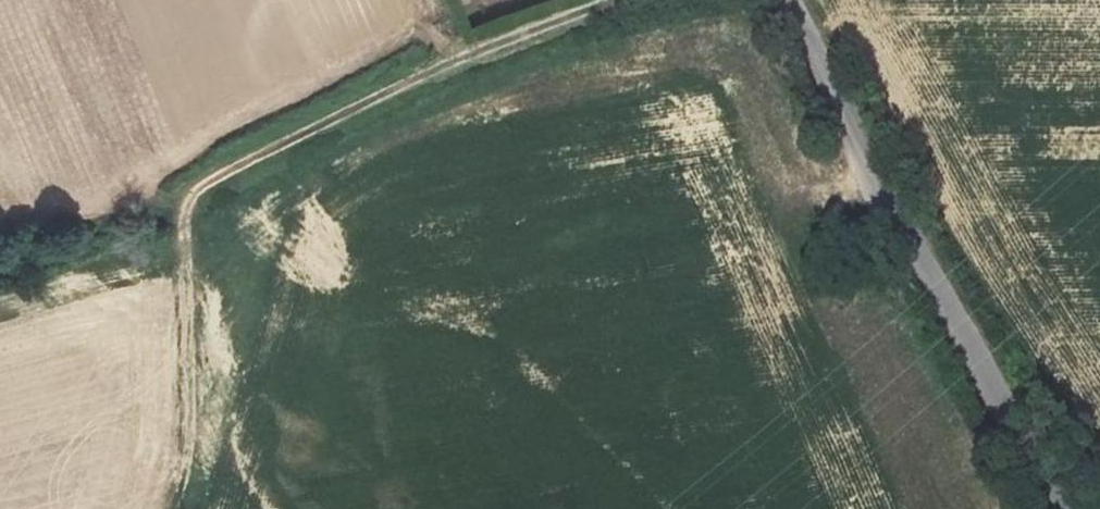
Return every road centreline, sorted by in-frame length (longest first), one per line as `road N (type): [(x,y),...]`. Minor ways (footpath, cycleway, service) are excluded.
road 1 (track): [(627,0),(461,59),(171,203),(62,222)]
road 2 (unclassified): [(1062,508),(892,219),(790,0)]

